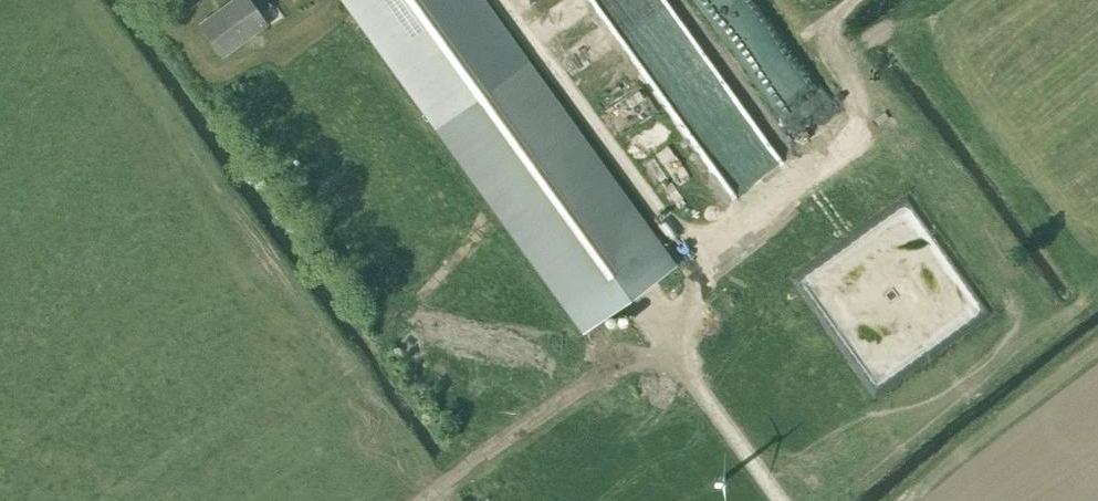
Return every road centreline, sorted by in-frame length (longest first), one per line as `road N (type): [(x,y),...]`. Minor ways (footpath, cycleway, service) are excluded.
road 1 (track): [(691,376),(403,319),(286,417),(198,471),(169,500)]
road 2 (track): [(695,259),(698,291),(685,341),(691,376),(780,500)]
road 3 (track): [(914,500),(1097,351)]

